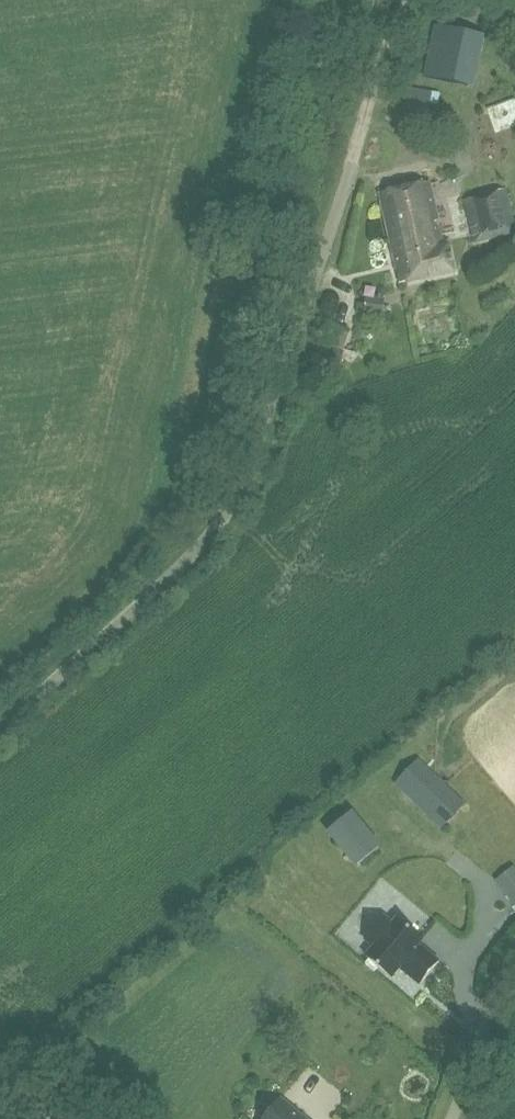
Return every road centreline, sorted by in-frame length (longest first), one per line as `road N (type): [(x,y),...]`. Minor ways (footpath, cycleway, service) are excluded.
road 1 (unclassified): [(452,1118),(514,960)]
road 2 (track): [(362,135),(405,0)]

